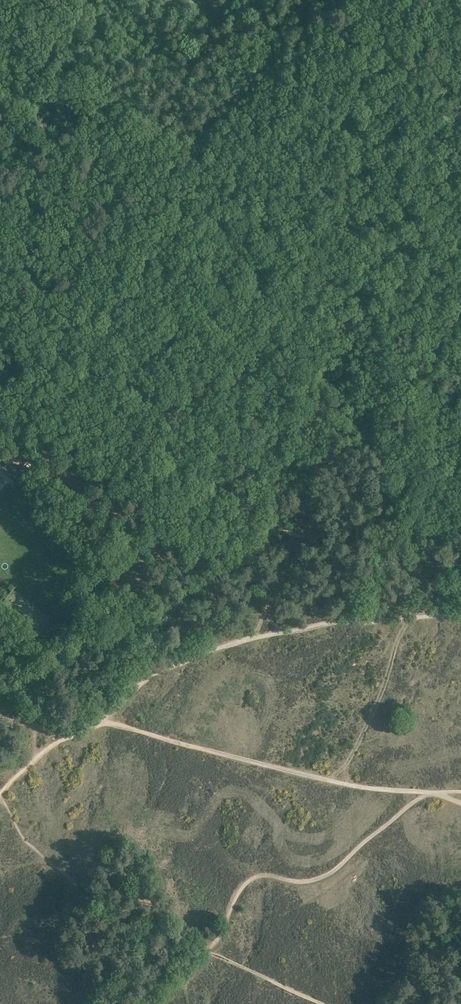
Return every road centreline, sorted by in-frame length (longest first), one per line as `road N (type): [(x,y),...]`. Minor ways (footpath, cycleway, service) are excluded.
road 1 (track): [(280,548),(251,550),(189,598),(0,699)]

